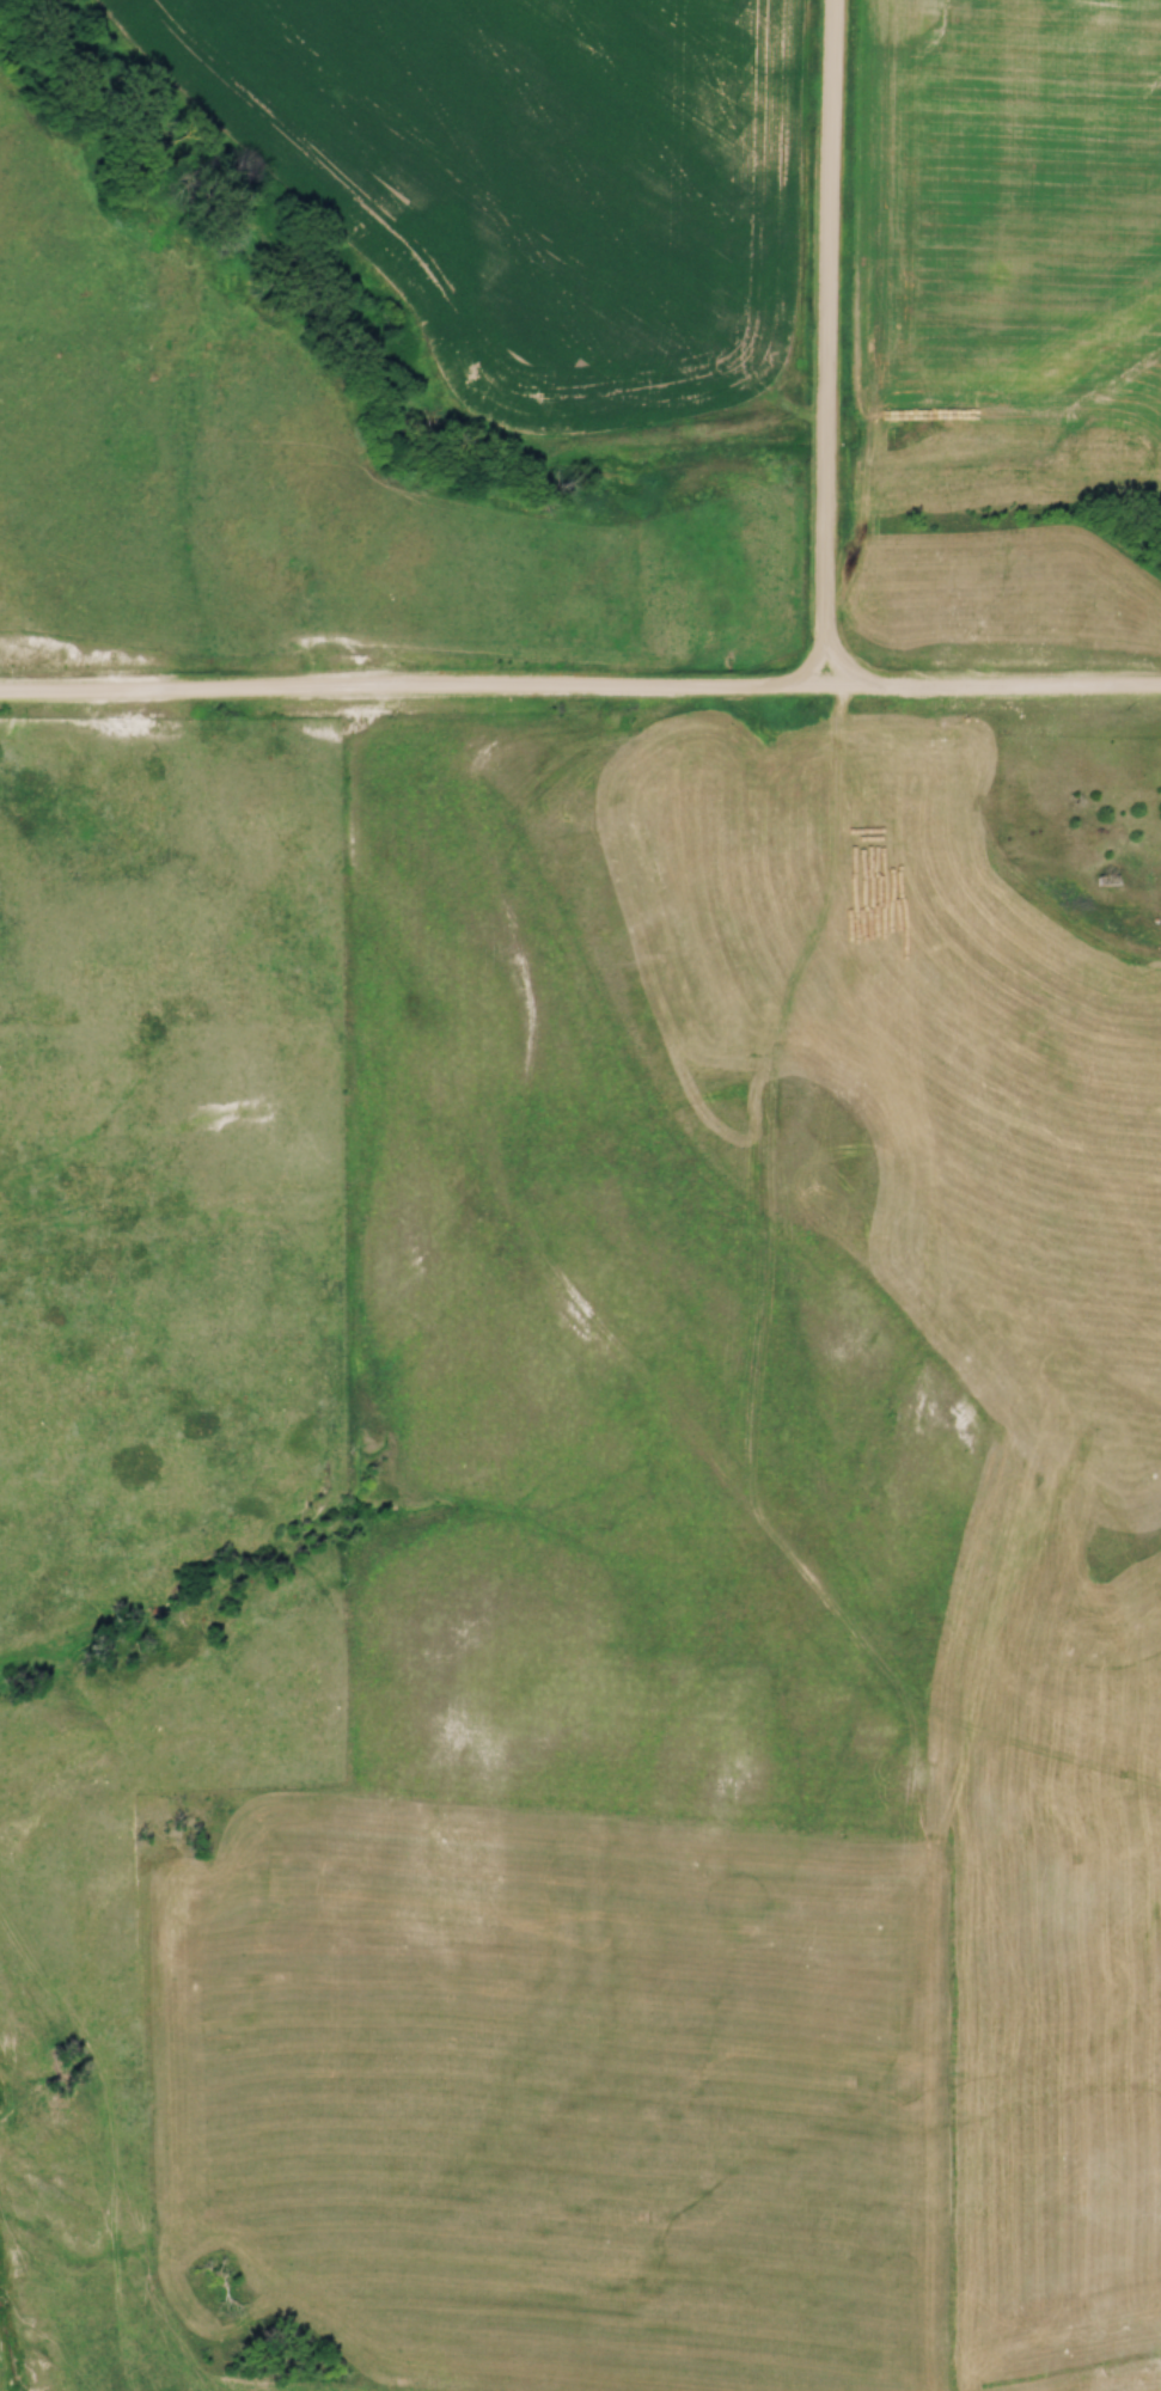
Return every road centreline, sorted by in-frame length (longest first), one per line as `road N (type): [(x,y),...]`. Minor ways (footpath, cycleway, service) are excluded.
road 1 (residential): [(826,692),(0,697)]
road 2 (tertiary): [(826,692),(836,0)]
road 3 (tertiary): [(1160,691),(826,692)]

